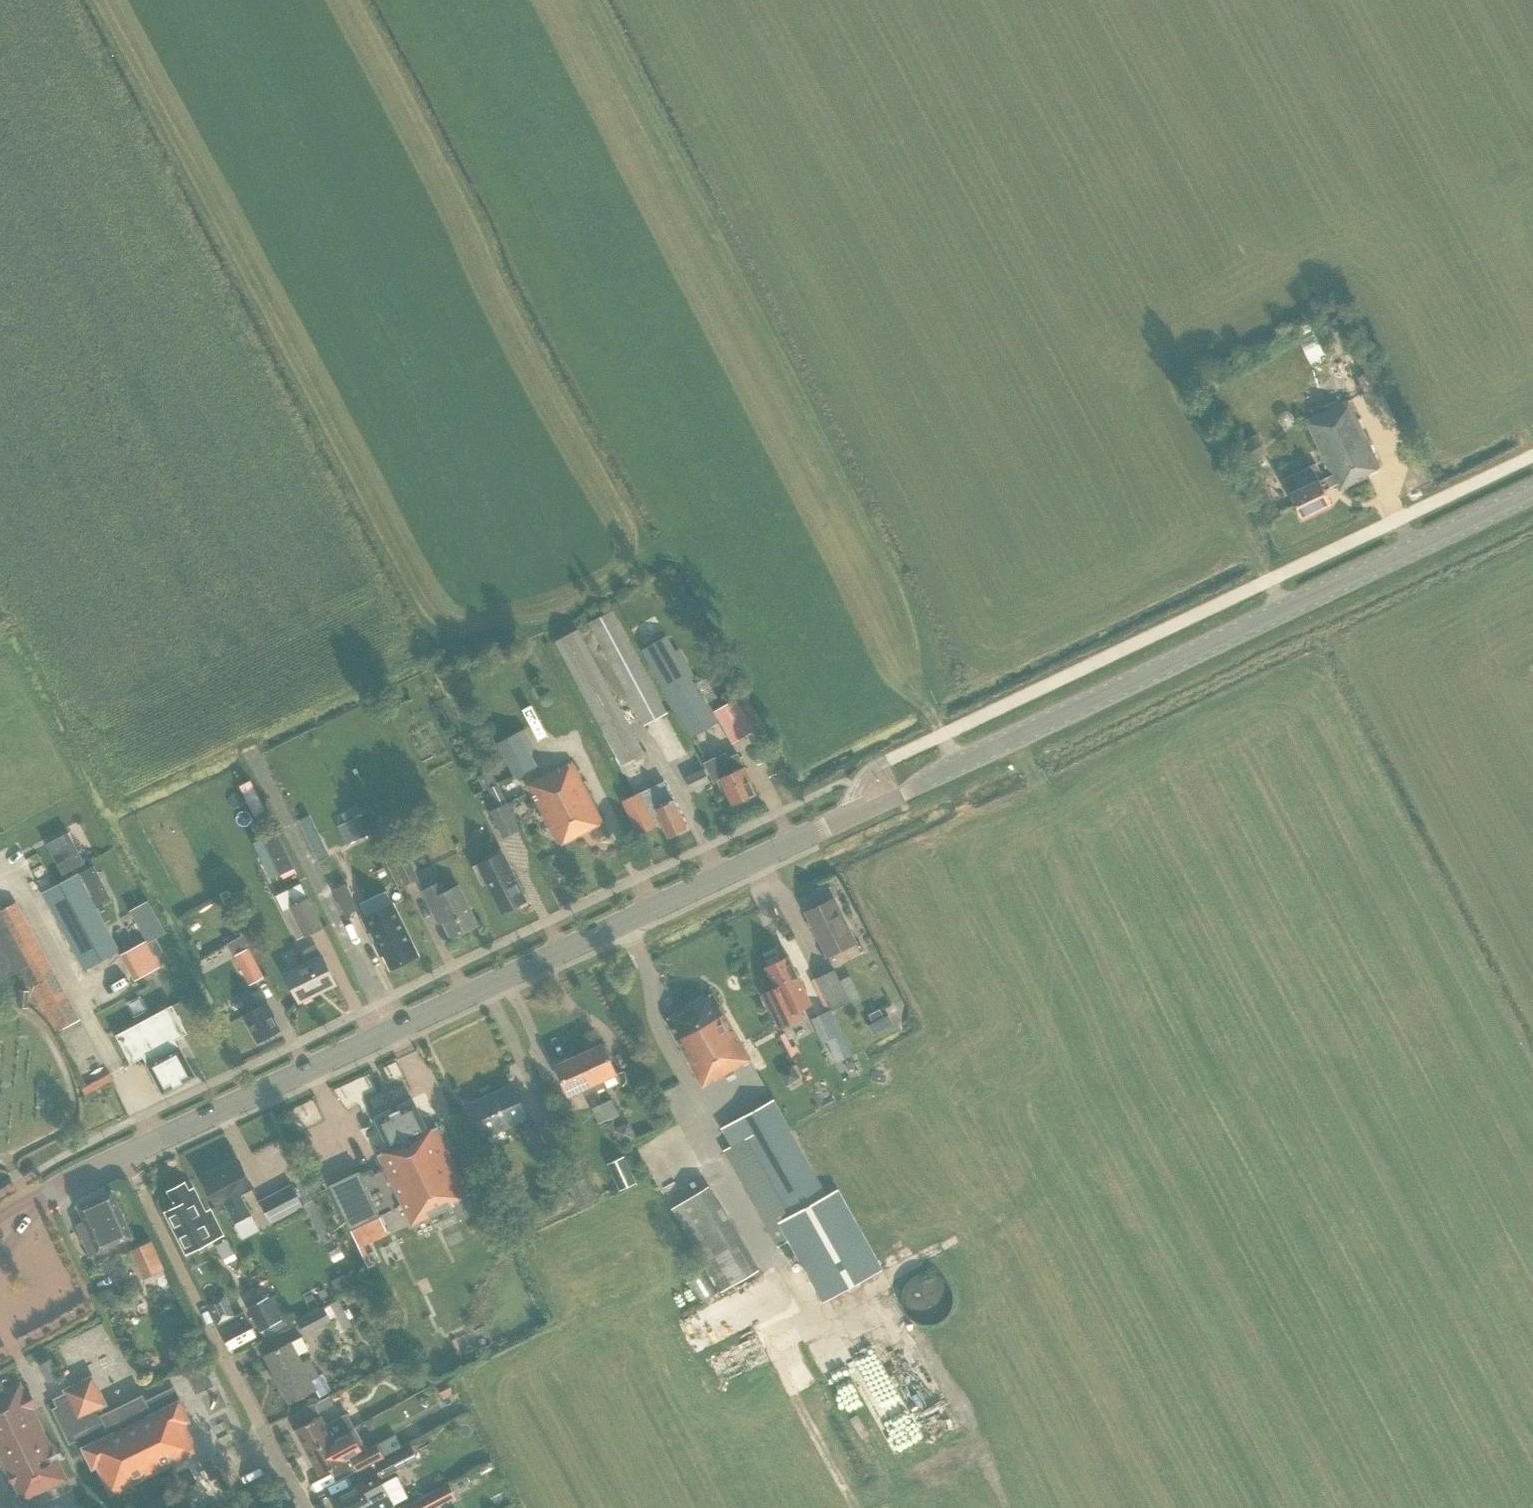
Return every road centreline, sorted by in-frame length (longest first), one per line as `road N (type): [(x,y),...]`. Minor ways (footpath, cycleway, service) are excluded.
road 1 (secondary): [(125,1153),(1532,499)]
road 2 (unclassified): [(304,1507),(125,1153)]
road 3 (track): [(855,1507),(785,1379),(783,1326)]
road 4 (secondary): [(0,1227),(42,1195),(125,1153)]

